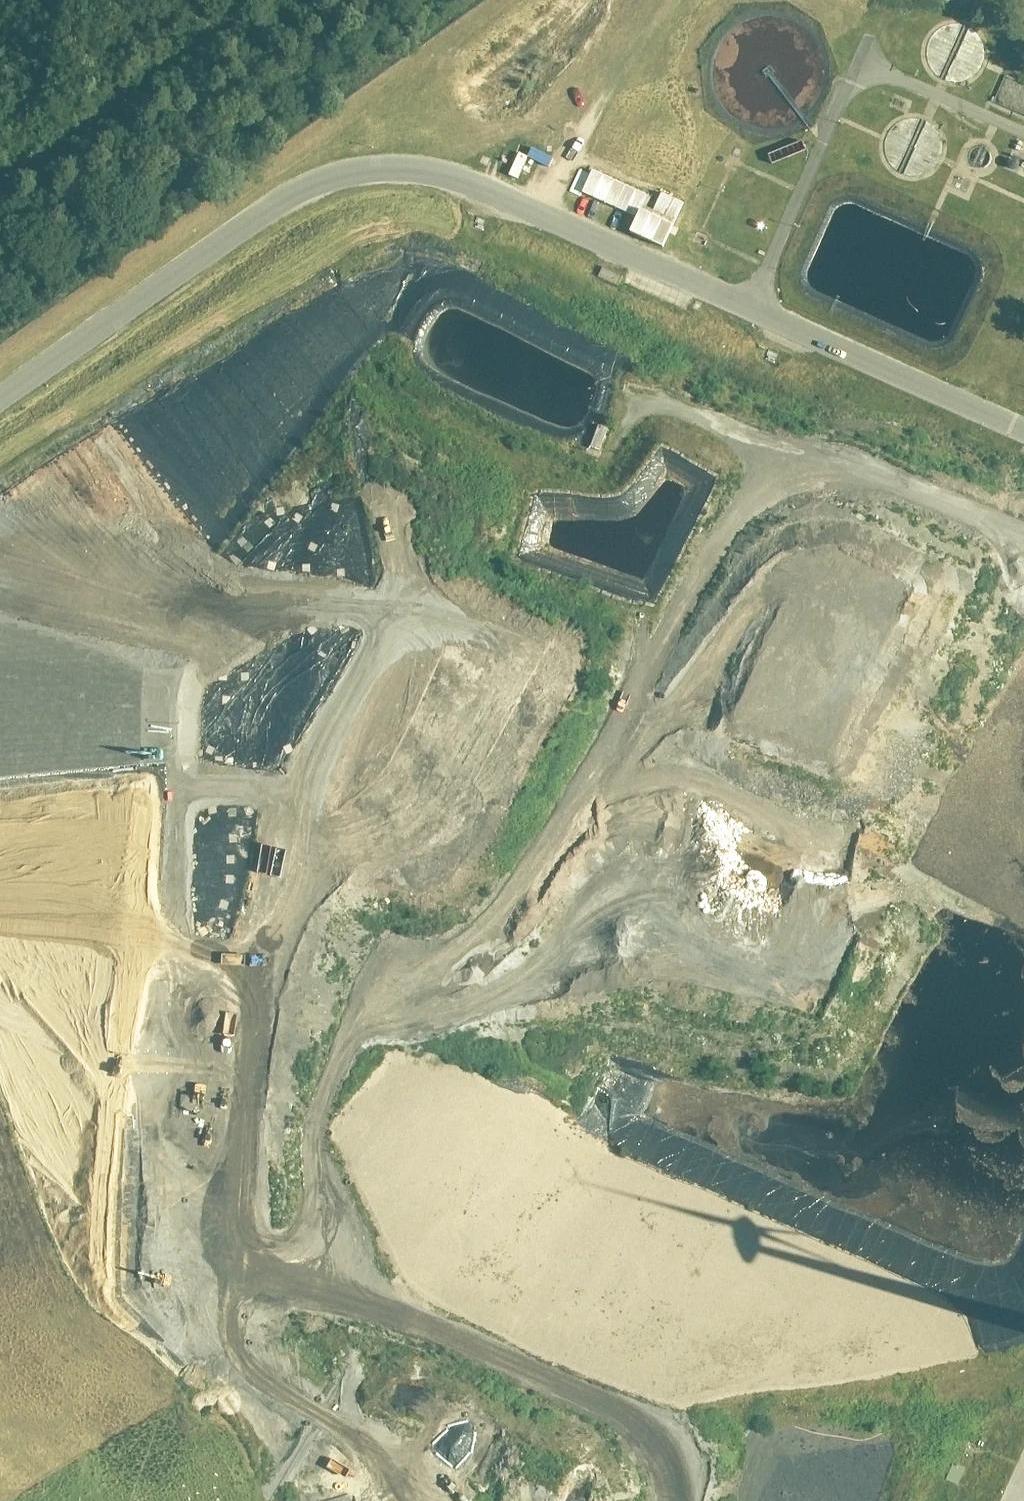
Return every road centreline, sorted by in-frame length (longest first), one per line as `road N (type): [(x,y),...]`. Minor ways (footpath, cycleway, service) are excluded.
road 1 (track): [(560,188),(639,56),(685,0)]

